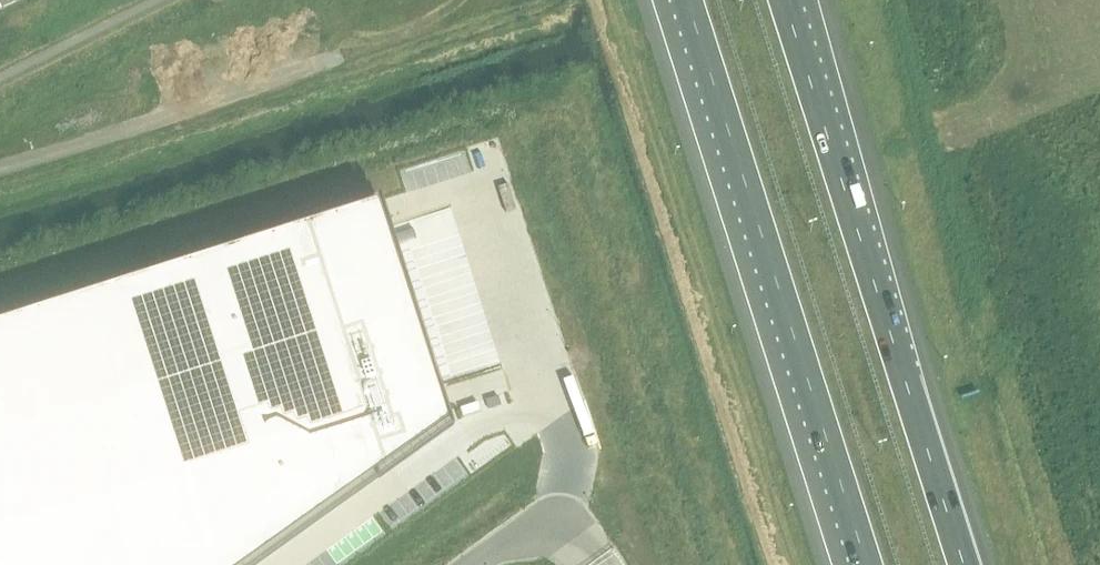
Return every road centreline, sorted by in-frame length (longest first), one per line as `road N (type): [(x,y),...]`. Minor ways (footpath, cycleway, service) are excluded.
road 1 (motorway): [(966,564),(785,0)]
road 2 (motorway): [(688,0),(867,564)]
road 3 (track): [(0,167),(436,20)]

